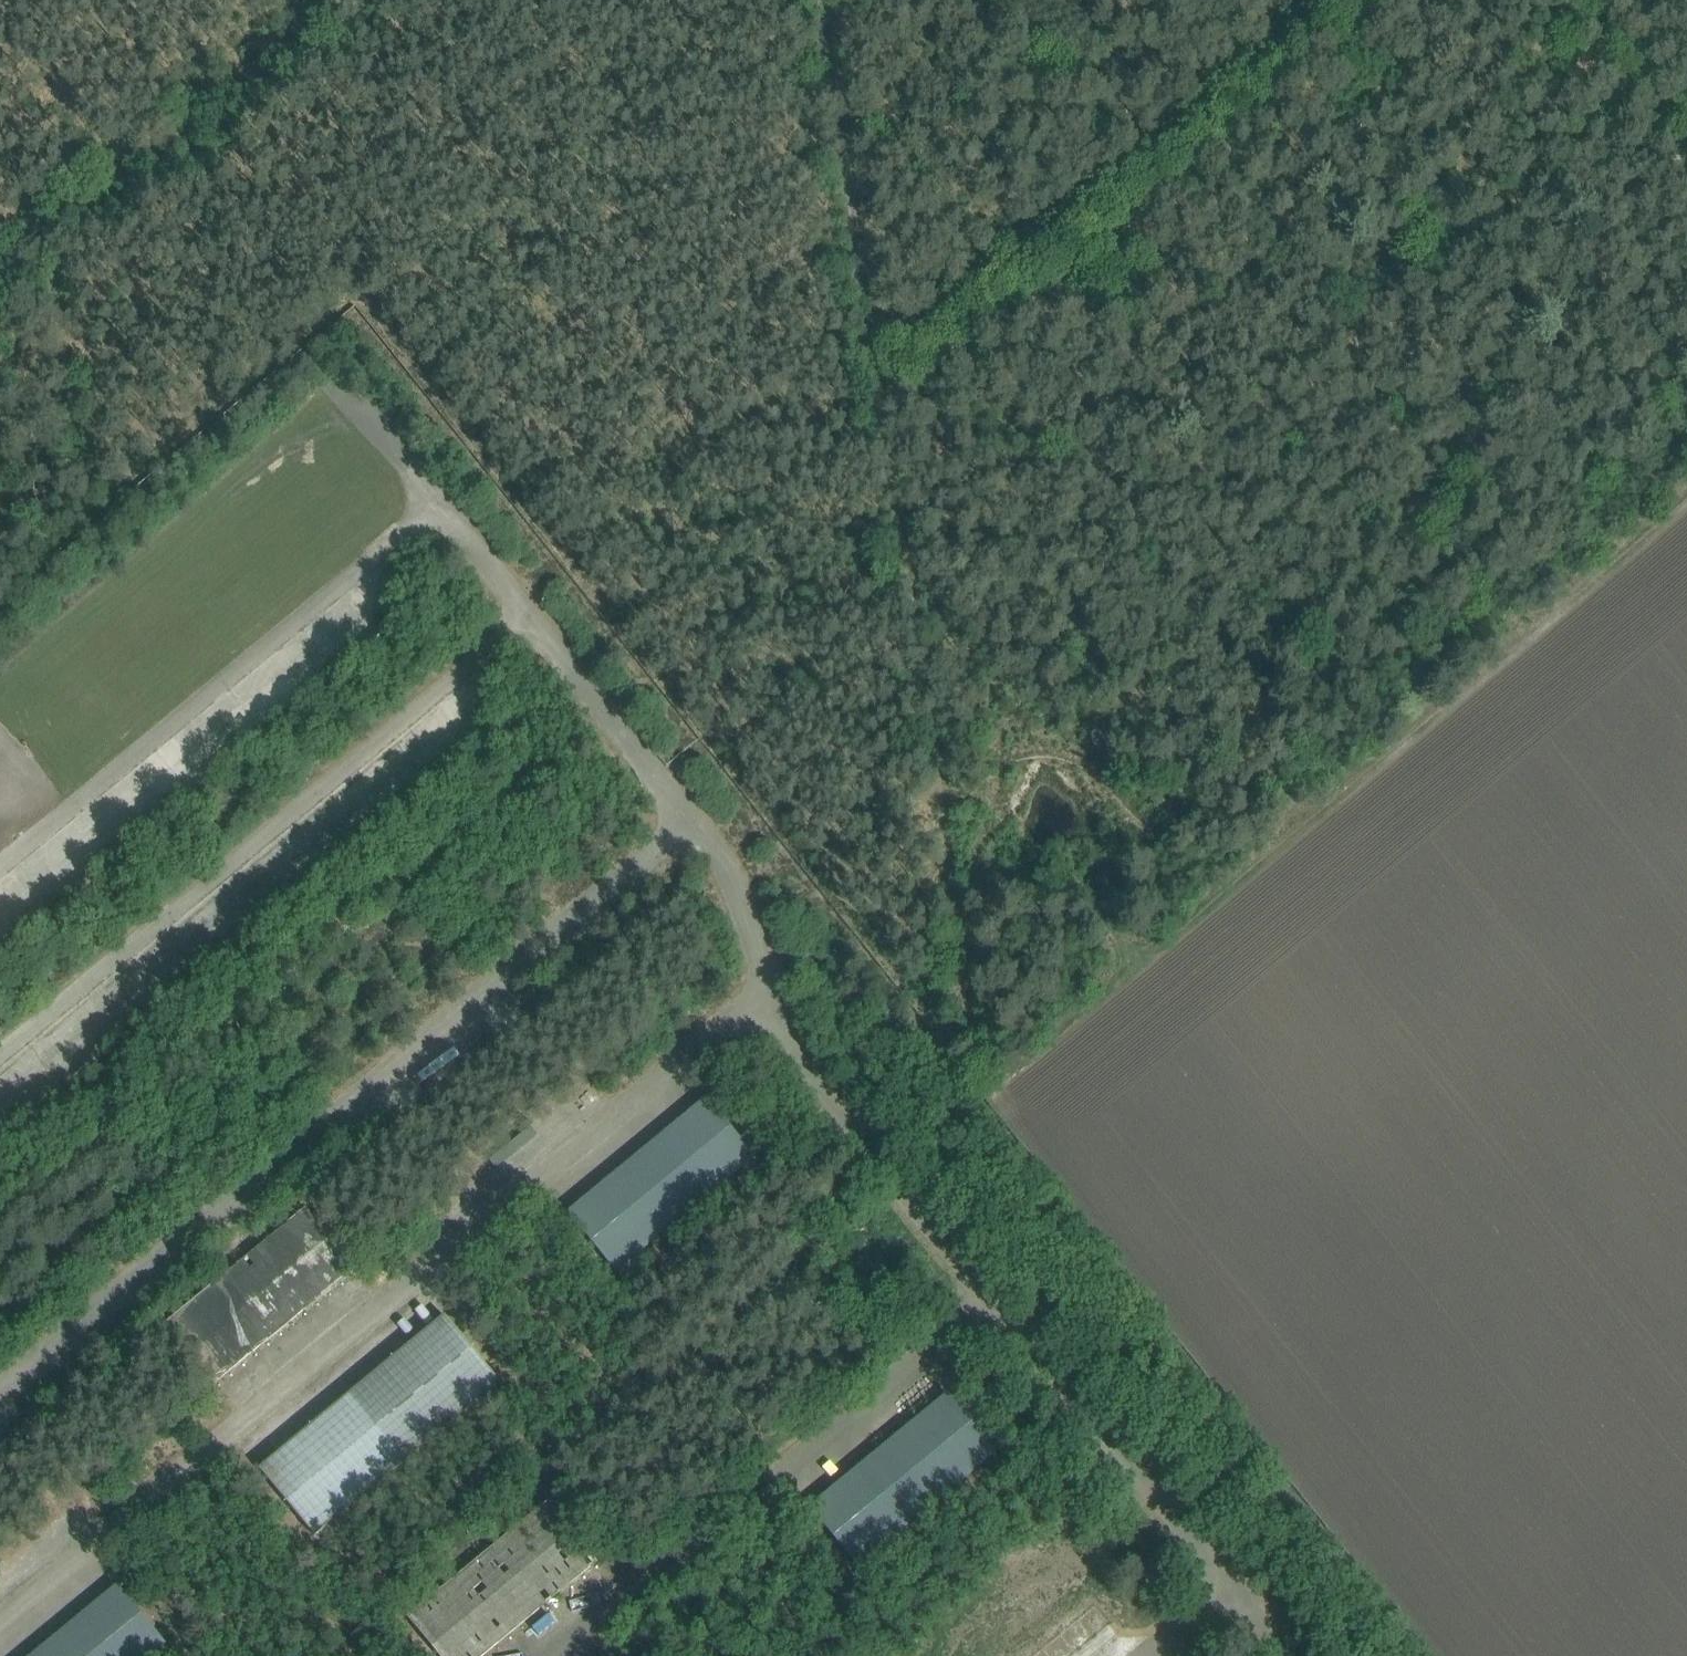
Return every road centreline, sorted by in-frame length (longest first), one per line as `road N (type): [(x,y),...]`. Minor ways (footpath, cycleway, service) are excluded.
road 1 (track): [(819,0),(983,1077),(1686,497)]
road 2 (track): [(344,0),(0,270)]

